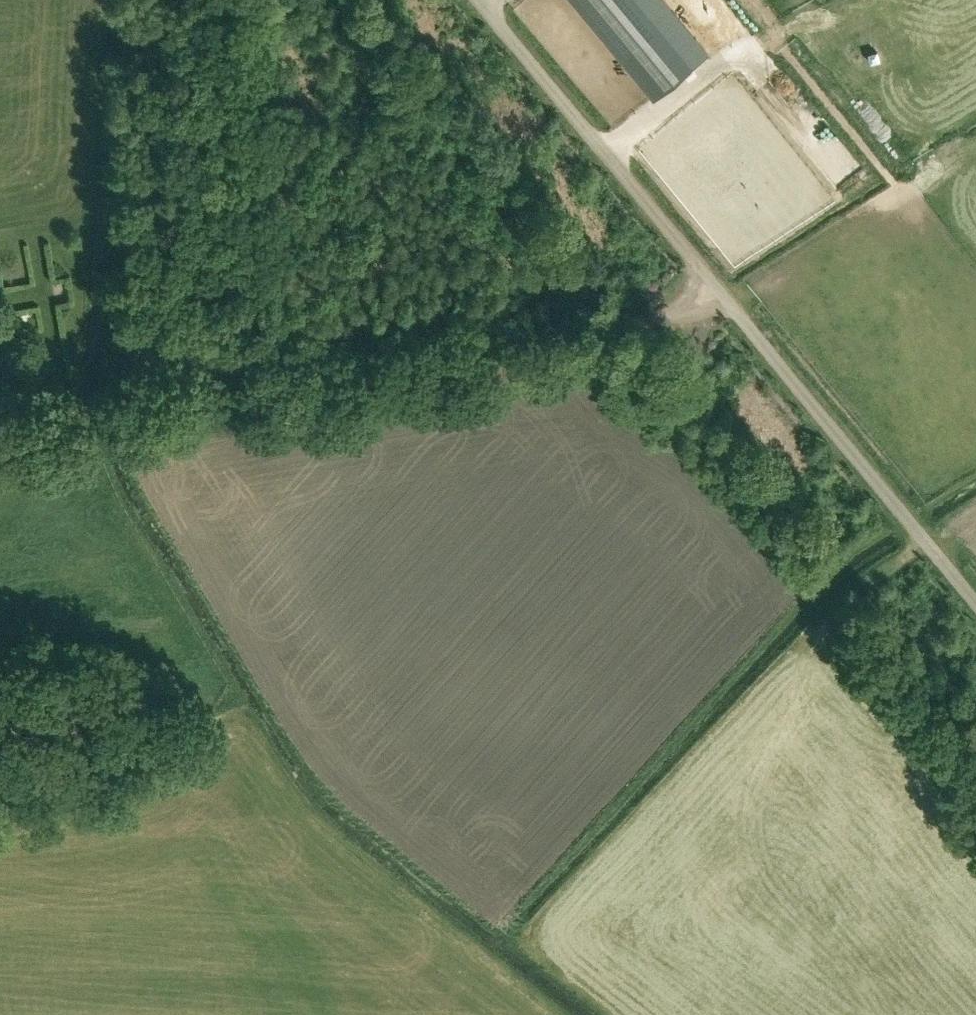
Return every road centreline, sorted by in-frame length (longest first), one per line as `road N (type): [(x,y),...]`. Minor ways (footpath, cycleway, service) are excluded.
road 1 (unclassified): [(975,599),(485,0)]

